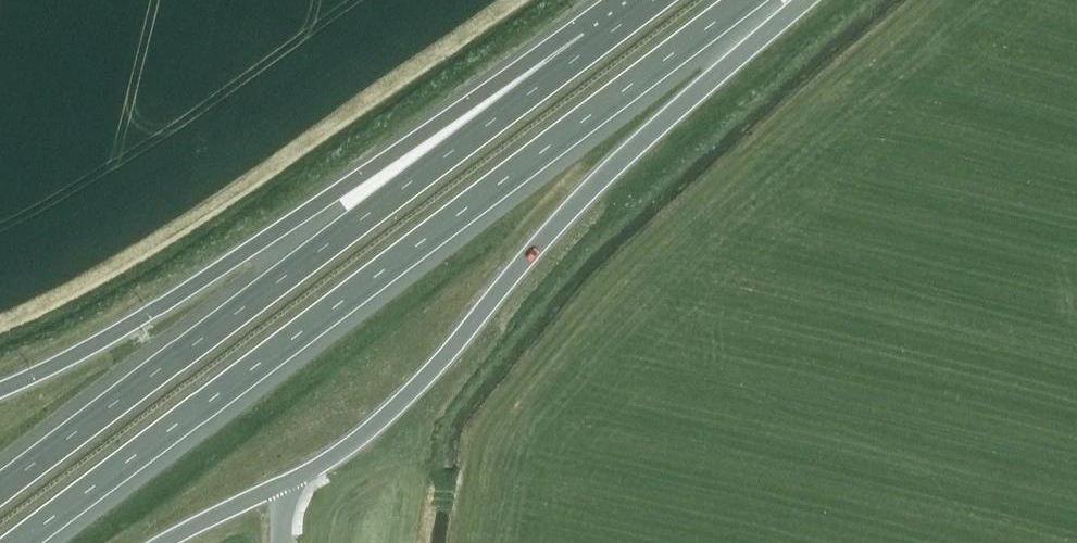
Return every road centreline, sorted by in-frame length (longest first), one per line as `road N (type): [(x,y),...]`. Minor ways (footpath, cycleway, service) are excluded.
road 1 (motorway): [(46,542),(754,0)]
road 2 (motorway): [(655,0),(0,498)]
road 3 (motorway): [(650,0),(488,89),(116,333),(0,389)]
road 4 (motorway): [(304,476),(402,399),(534,248),(805,0)]

